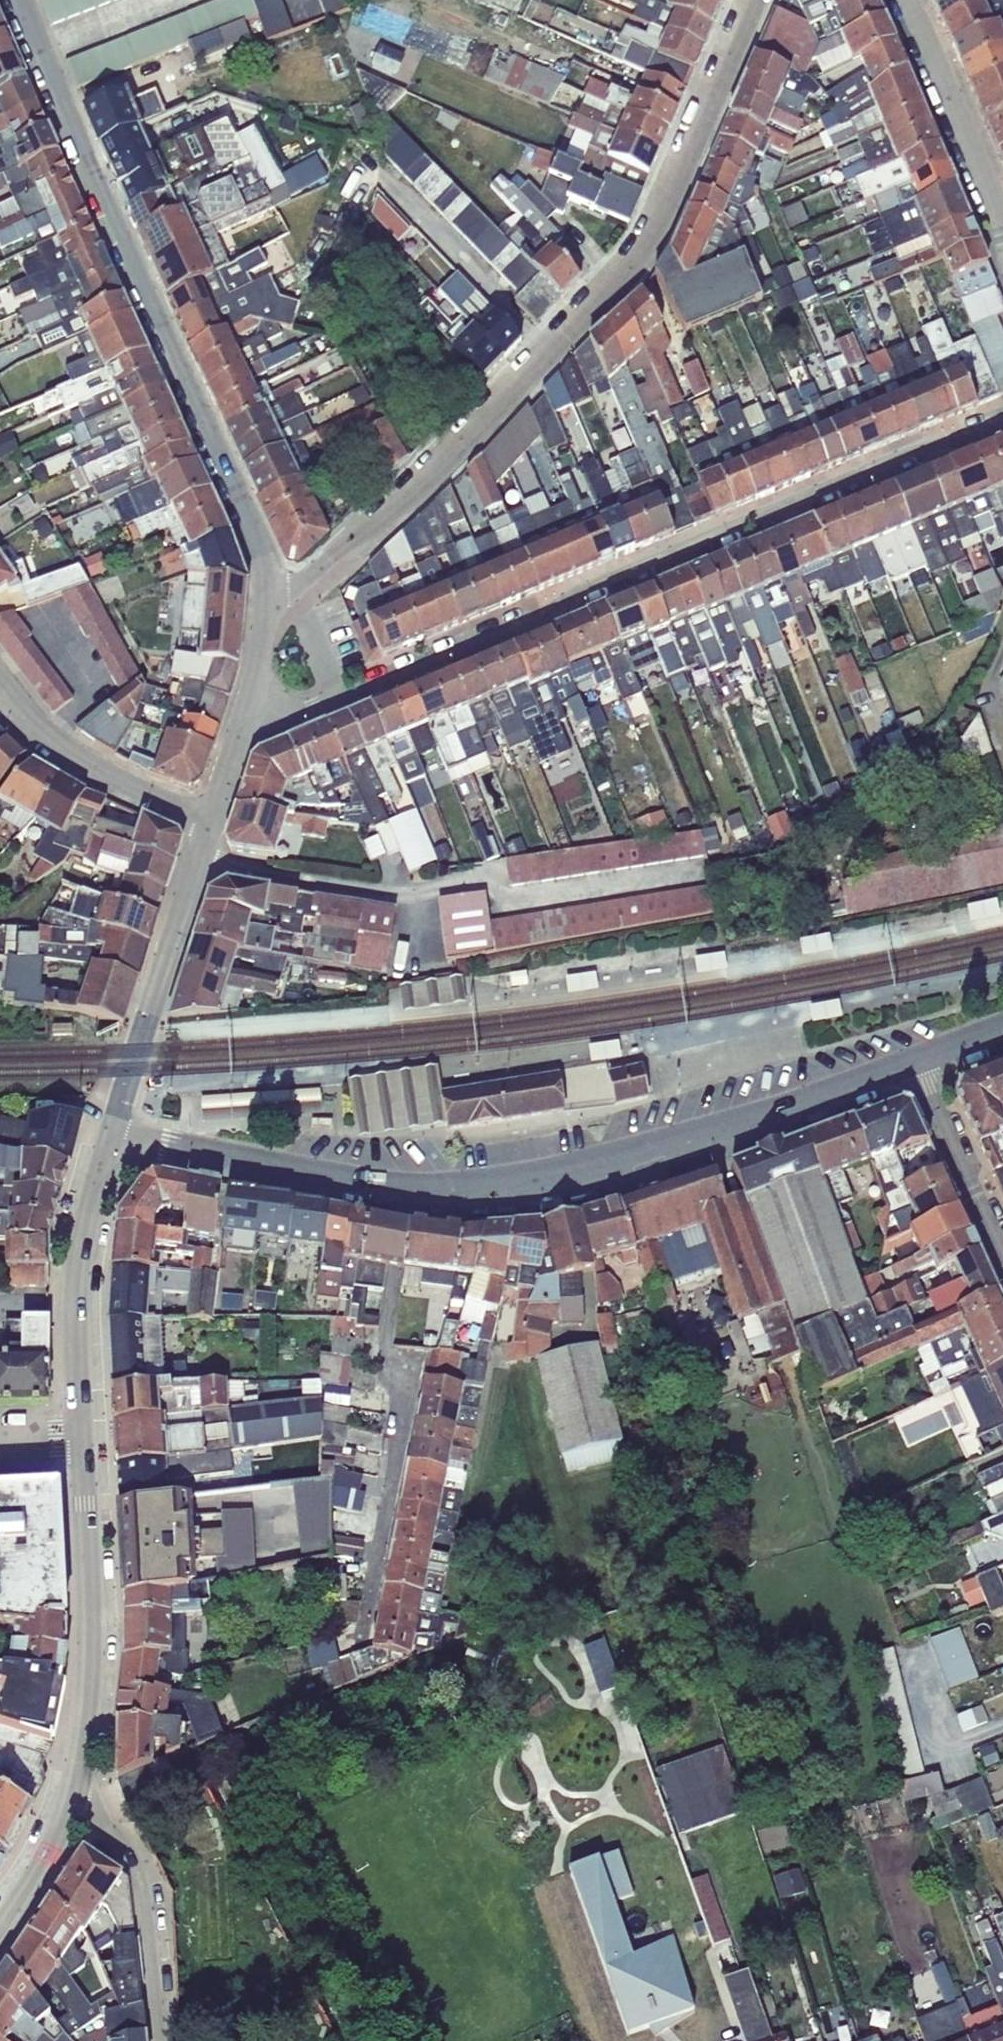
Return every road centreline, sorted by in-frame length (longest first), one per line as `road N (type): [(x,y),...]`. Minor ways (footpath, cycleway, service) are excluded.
road 1 (residential): [(244,726),(1002,418)]
road 2 (residential): [(756,0),(661,219),(594,307),(449,459),(307,587),(267,589)]
road 3 (tertiary): [(18,0),(267,589)]
road 4 (tertiary): [(920,1058),(555,1174),(409,1183)]
road 5 (residential): [(409,1183),(379,1355),(404,1386),(364,1636)]
road 6 (tertiary): [(88,1422),(91,1670),(68,1806)]
road 7 (tertiary): [(205,834),(117,1134)]
road 8 (tertiary): [(409,1183),(117,1134)]
road 9 (tertiary): [(117,1134),(94,1238),(88,1422)]
road 10 (residential): [(160,2040),(143,1881),(120,1846),(68,1806)]
road 11 (tertiary): [(205,834),(82,763),(0,672)]
road 12 (residential): [(1002,207),(962,95),(911,0)]
road 13 (residential): [(1002,1236),(920,1058)]
road 14 (tertiary): [(68,1806),(0,1930)]
road 15 (tertiary): [(267,589),(244,726)]

